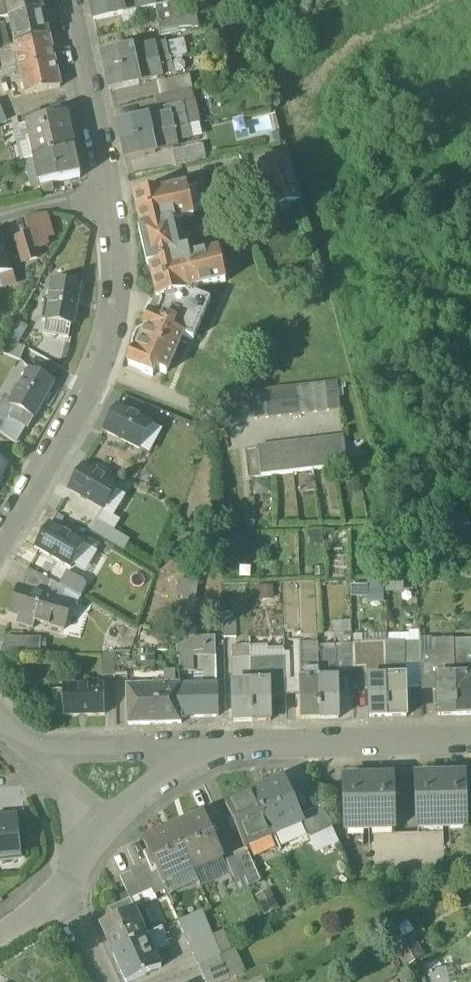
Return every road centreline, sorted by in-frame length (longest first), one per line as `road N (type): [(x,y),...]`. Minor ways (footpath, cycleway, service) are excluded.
road 1 (residential): [(112,193),(127,284),(124,323),(107,372),(0,563)]
road 2 (residential): [(225,746),(470,741)]
road 3 (residential): [(24,749),(225,746)]
road 4 (residential): [(67,0),(112,193)]
road 5 (residential): [(104,830),(151,782),(225,746)]

